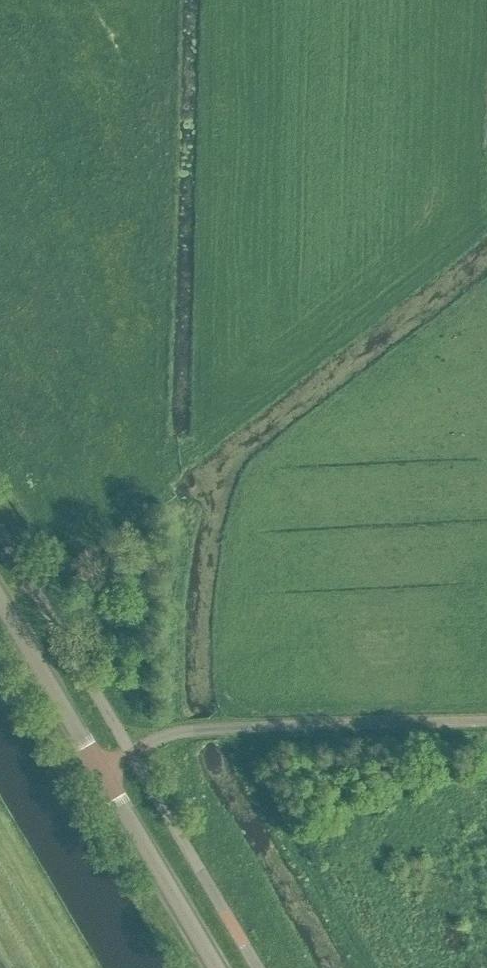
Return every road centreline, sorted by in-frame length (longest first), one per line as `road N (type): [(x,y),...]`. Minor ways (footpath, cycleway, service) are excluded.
road 1 (tertiary): [(217,967),(0,599)]

